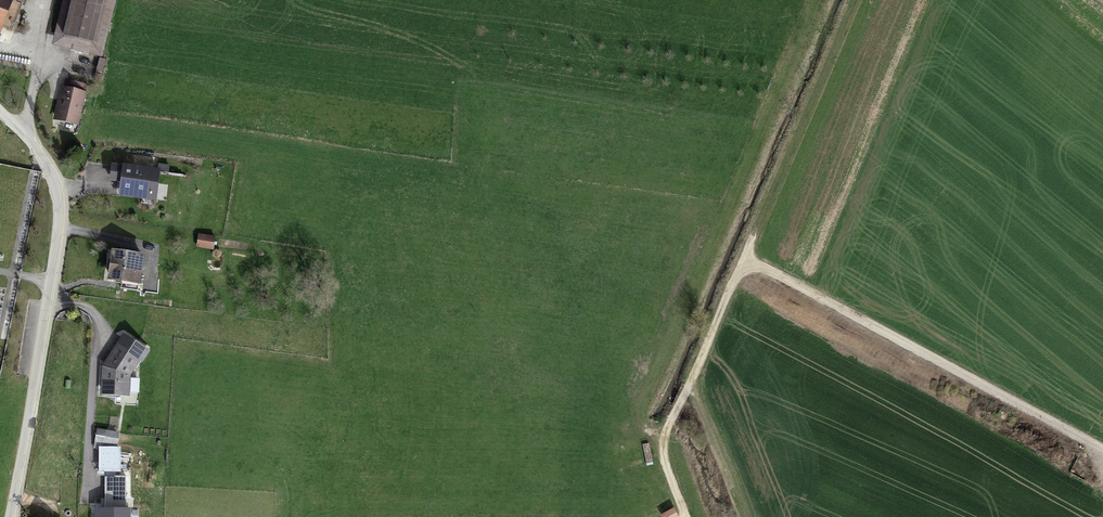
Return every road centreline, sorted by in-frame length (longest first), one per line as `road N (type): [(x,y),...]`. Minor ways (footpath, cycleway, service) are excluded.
road 1 (residential): [(51,0),(25,130),(59,194),(60,231),(9,516)]
road 2 (track): [(1102,451),(764,270),(743,266)]
road 3 (track): [(684,516),(664,453),(666,433),(743,266)]

